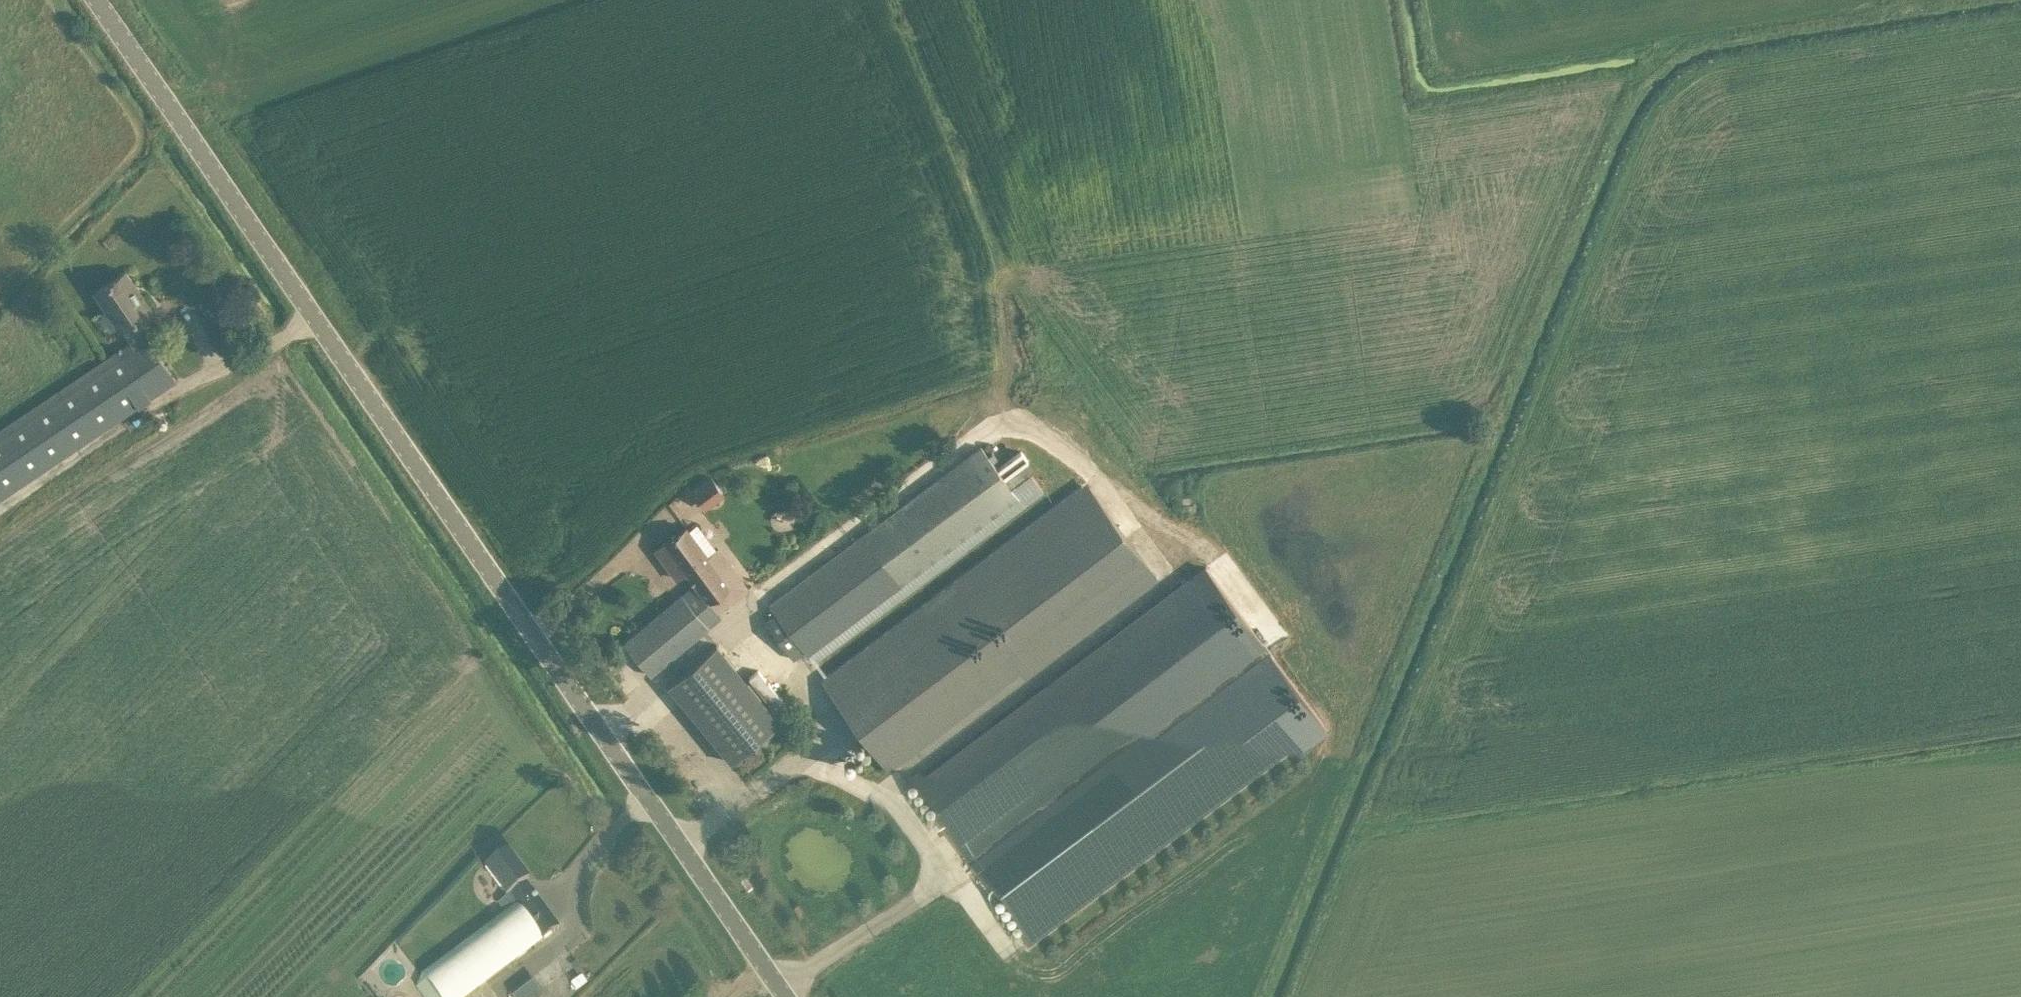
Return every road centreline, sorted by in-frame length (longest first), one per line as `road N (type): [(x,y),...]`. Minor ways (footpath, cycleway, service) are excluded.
road 1 (unclassified): [(792,996),(103,0)]
road 2 (track): [(1661,55),(1638,91),(1265,996)]

